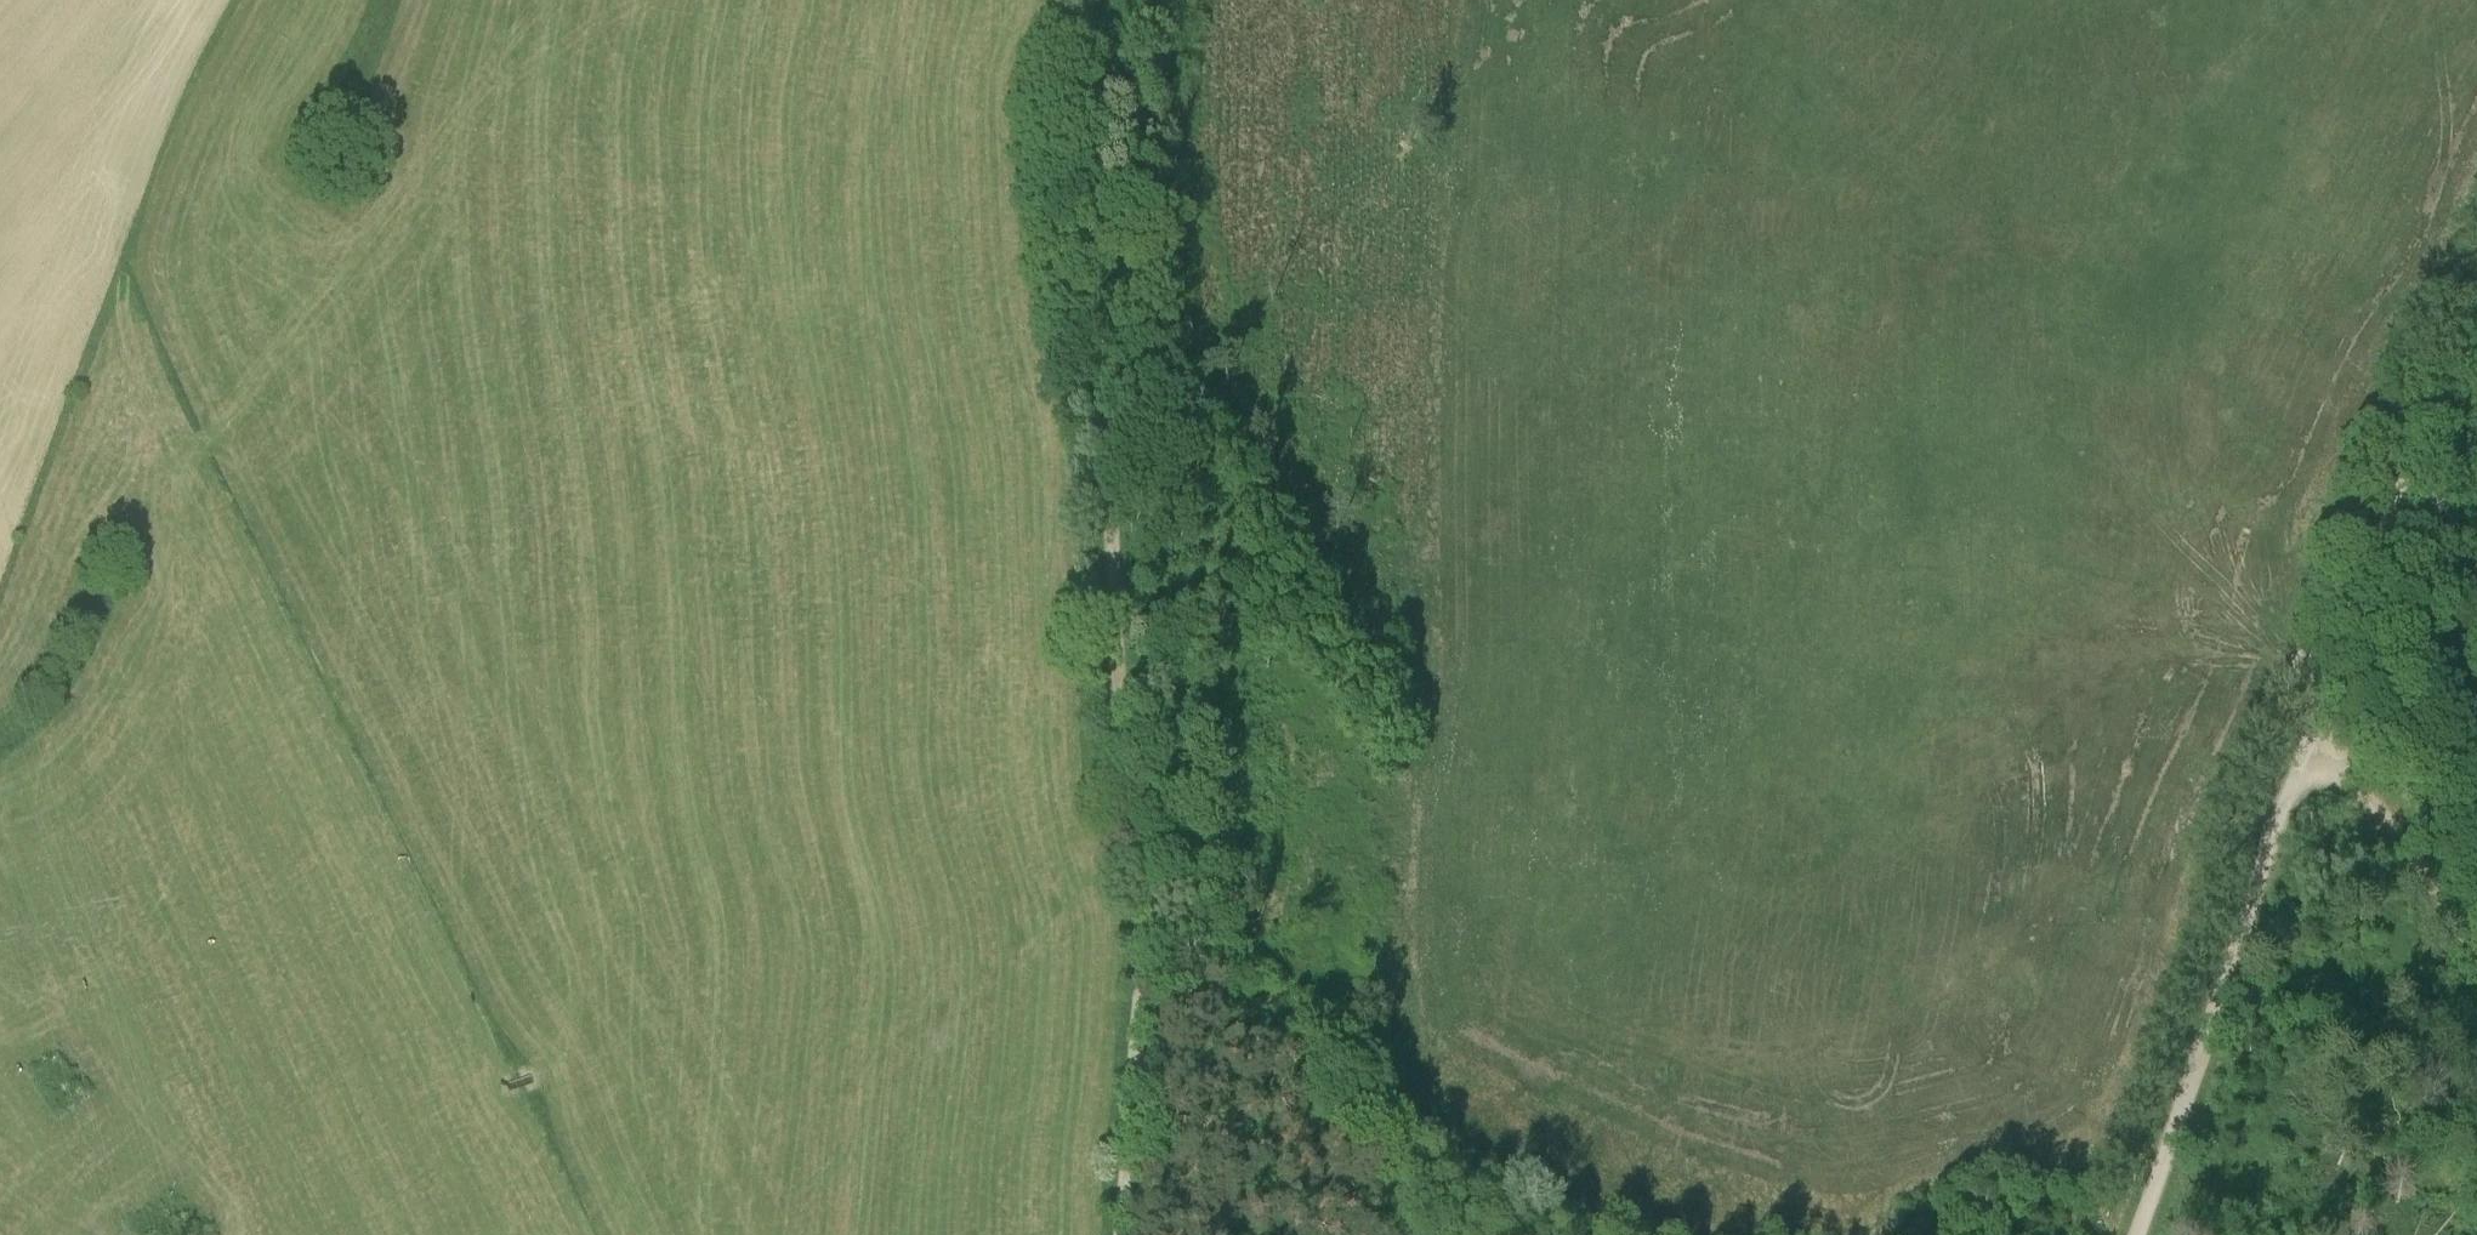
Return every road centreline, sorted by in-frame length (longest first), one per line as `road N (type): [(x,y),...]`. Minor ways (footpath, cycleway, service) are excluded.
road 1 (track): [(1115,1234),(1142,817),(1093,0)]
road 2 (track): [(2476,956),(2328,748)]

